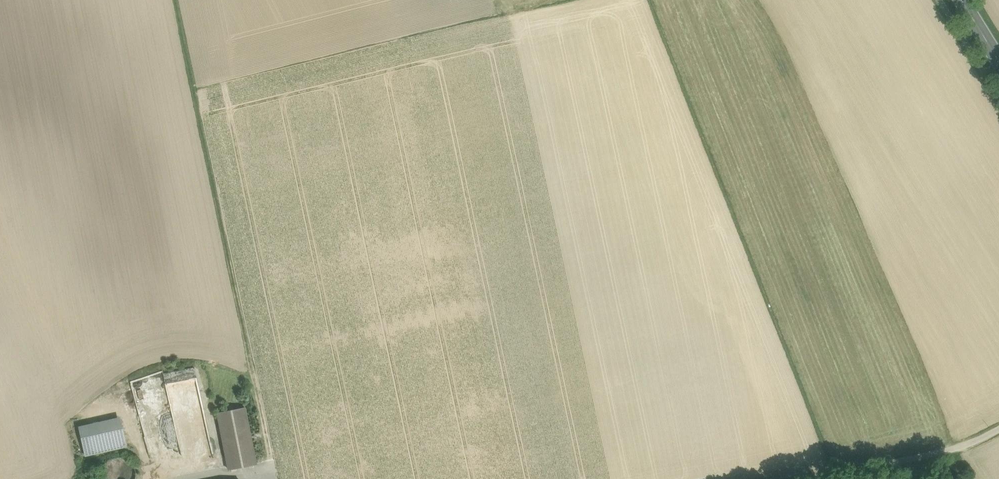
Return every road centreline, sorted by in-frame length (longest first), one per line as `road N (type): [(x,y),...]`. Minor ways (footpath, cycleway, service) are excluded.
road 1 (unclassified): [(998,431),(910,460),(813,478)]

